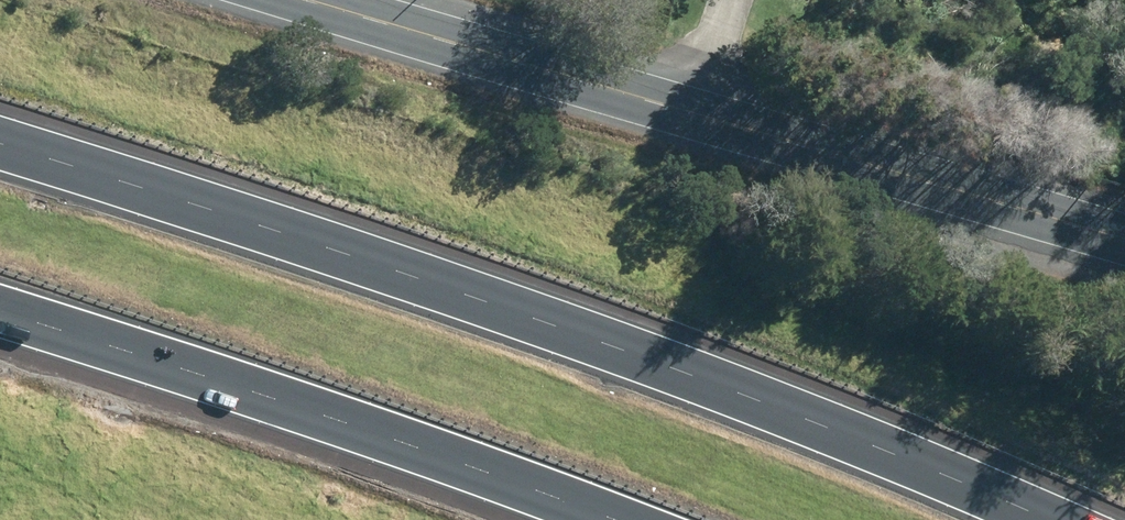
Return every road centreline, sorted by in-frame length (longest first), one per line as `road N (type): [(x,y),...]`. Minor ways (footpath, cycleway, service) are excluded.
road 1 (motorway): [(0,139),(702,374),(1031,519)]
road 2 (secondary): [(1124,236),(346,0)]
road 3 (motorway): [(571,519),(0,308)]

